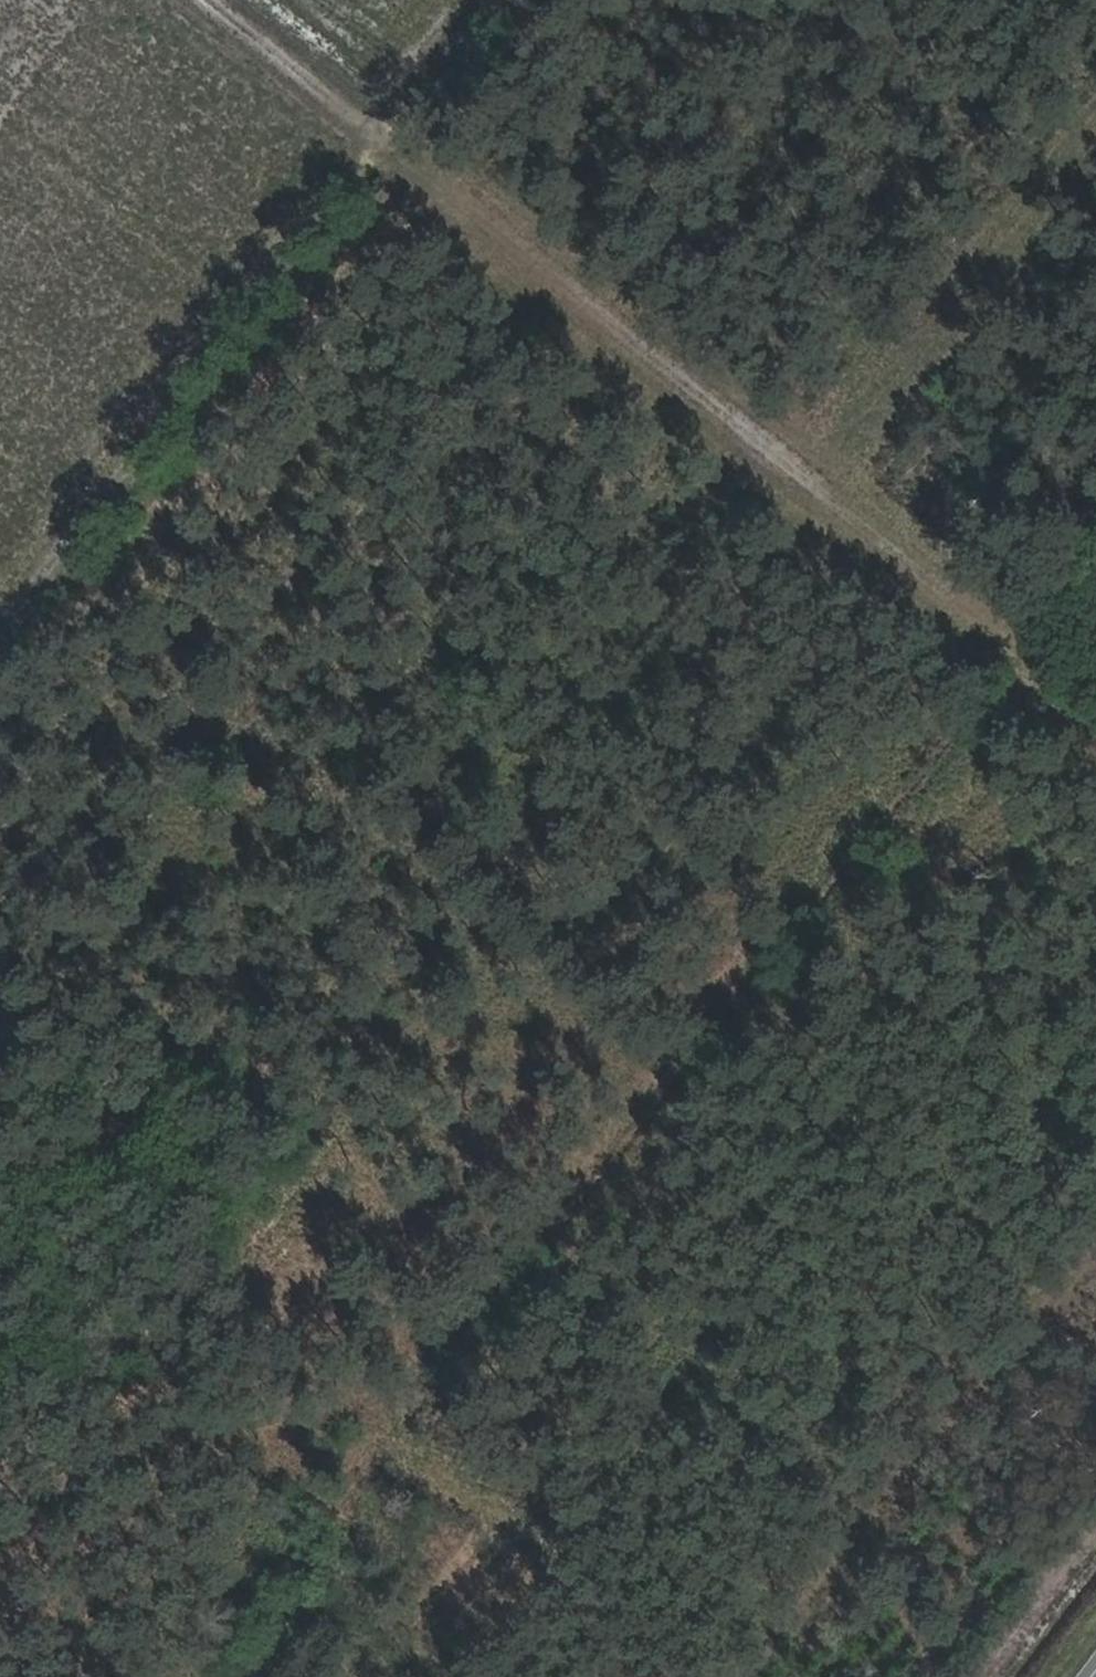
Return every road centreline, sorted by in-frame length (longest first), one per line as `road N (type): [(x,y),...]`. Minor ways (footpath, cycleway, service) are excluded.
road 1 (track): [(205,0),(1095,710)]
road 2 (track): [(0,615),(486,0)]

